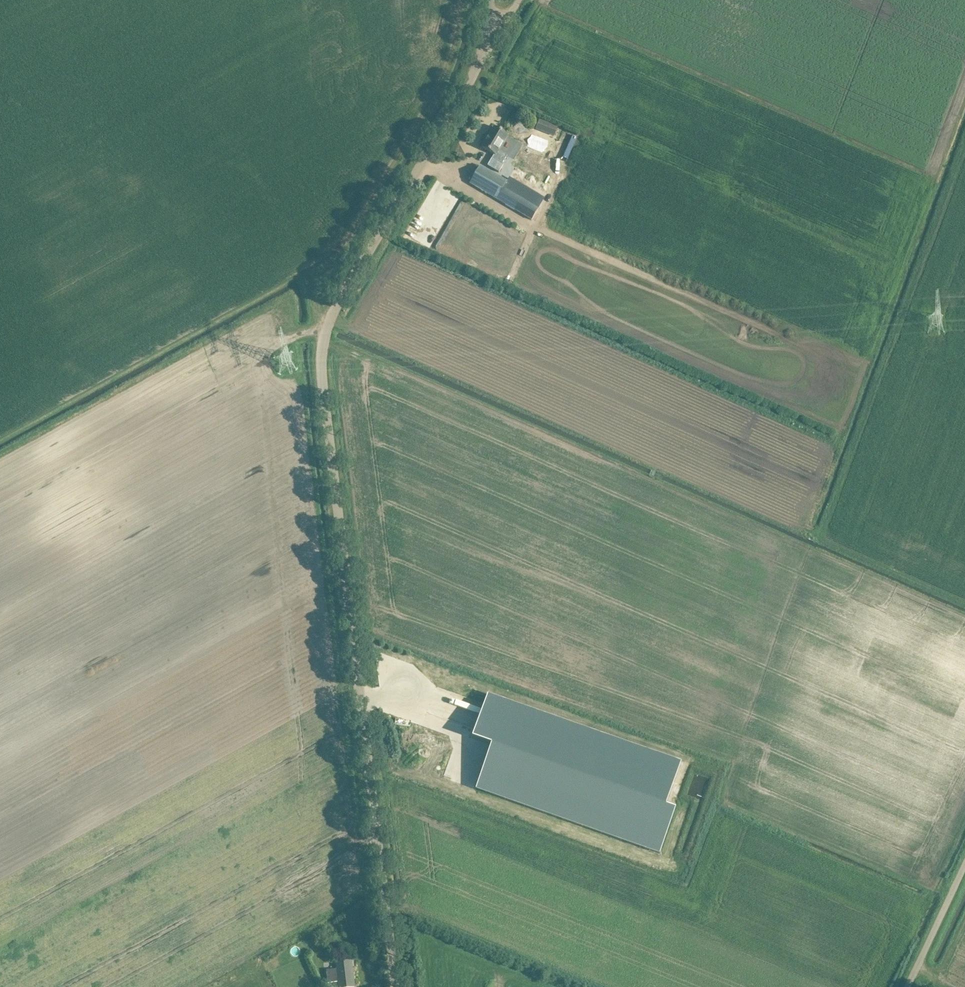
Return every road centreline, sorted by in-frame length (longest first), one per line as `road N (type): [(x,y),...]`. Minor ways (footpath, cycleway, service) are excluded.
road 1 (unclassified): [(397,986),(321,367),(325,329),(488,50)]
road 2 (unclassified): [(906,986),(964,862)]

